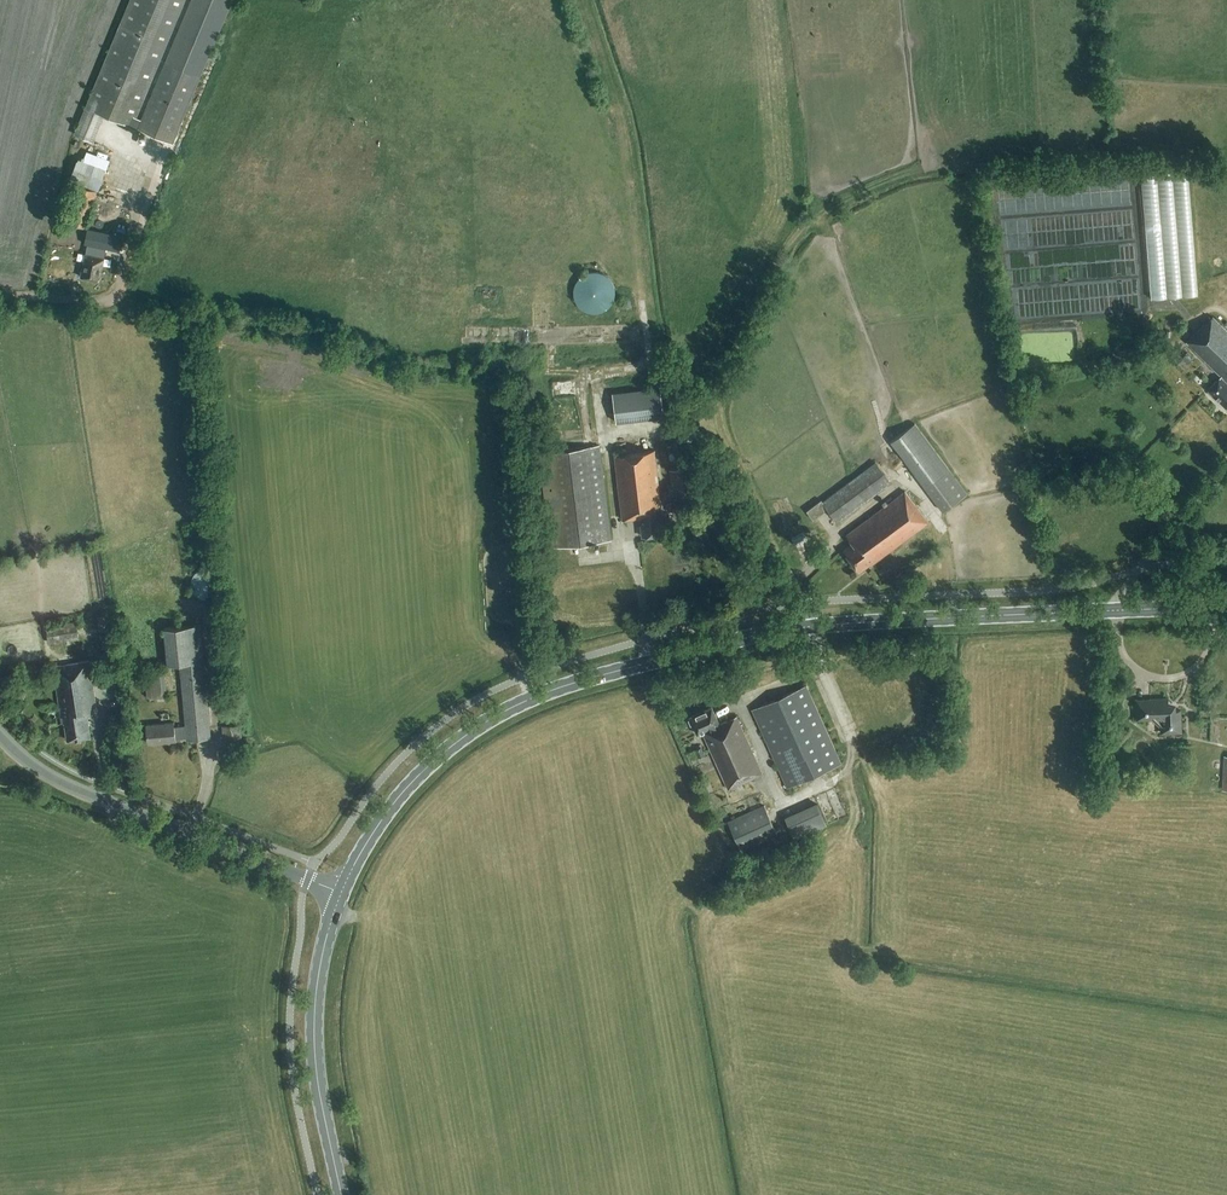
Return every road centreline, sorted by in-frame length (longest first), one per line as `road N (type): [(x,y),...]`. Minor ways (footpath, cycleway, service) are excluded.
road 1 (primary): [(338,893),(384,815),(425,769),(512,706),(589,678),(810,626),(1226,607)]
road 2 (tertiary): [(338,893),(47,775),(0,734)]
road 3 (primary): [(342,1194),(314,1059),(316,987),(338,893)]
road 4 (track): [(0,296),(112,300),(168,149)]
road 5 (track): [(1226,457),(1133,573)]

